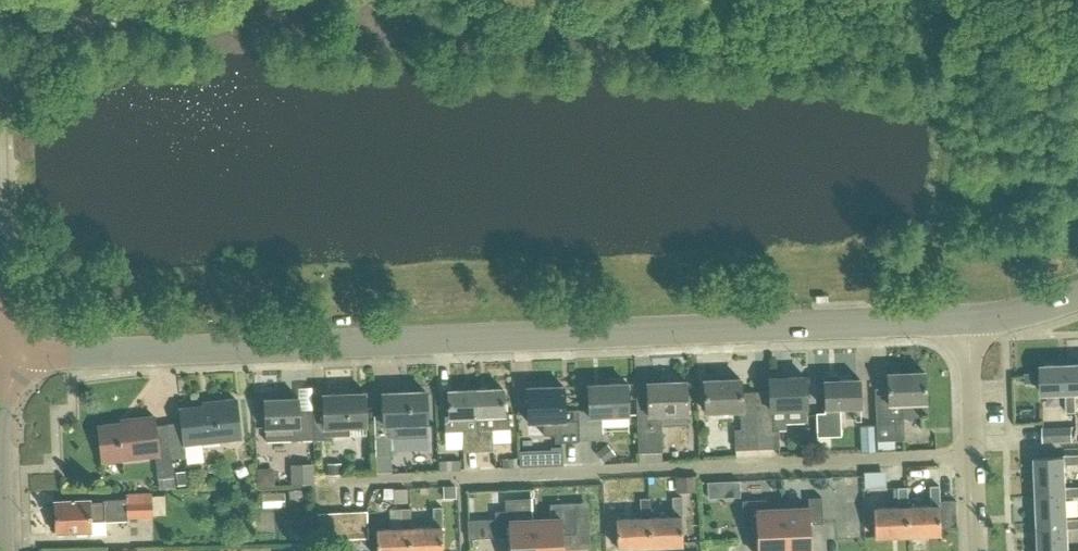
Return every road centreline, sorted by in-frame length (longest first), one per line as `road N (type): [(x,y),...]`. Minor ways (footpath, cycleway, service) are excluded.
road 1 (tertiary): [(970,321),(24,354)]
road 2 (residential): [(977,550),(970,321)]

